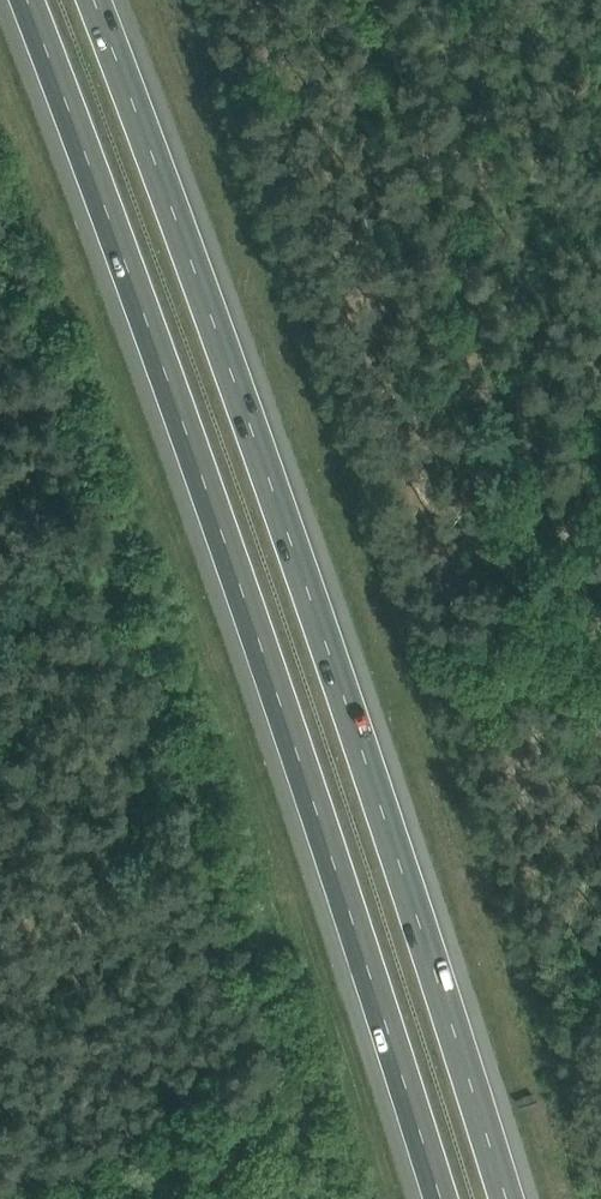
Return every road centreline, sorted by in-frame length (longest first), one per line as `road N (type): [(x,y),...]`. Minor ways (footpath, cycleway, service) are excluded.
road 1 (motorway): [(514,1198),(95,0)]
road 2 (motorway): [(27,0),(308,784),(443,1198)]
road 3 (track): [(600,643),(368,0)]

